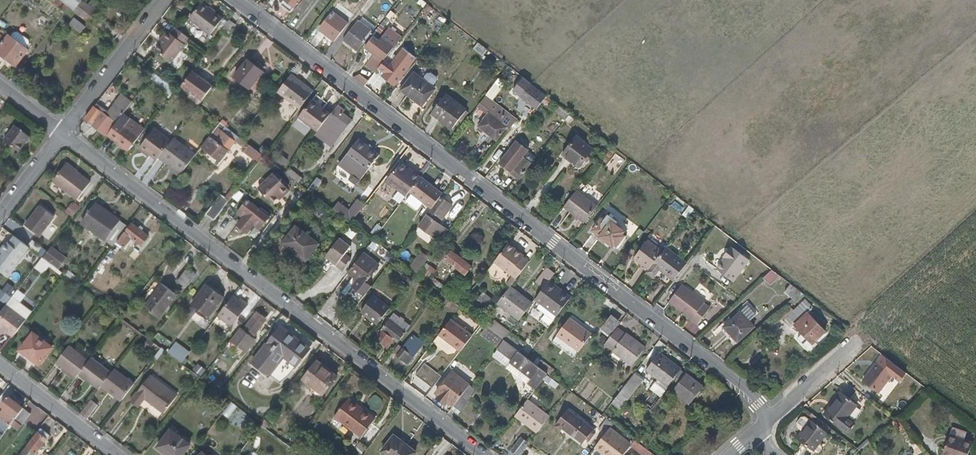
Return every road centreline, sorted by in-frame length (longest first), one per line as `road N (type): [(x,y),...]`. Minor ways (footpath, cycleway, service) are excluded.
road 1 (residential): [(772,416),(233,0)]
road 2 (residential): [(60,135),(483,454)]
road 3 (residential): [(60,135),(164,0)]
road 4 (residential): [(0,368),(112,454)]

